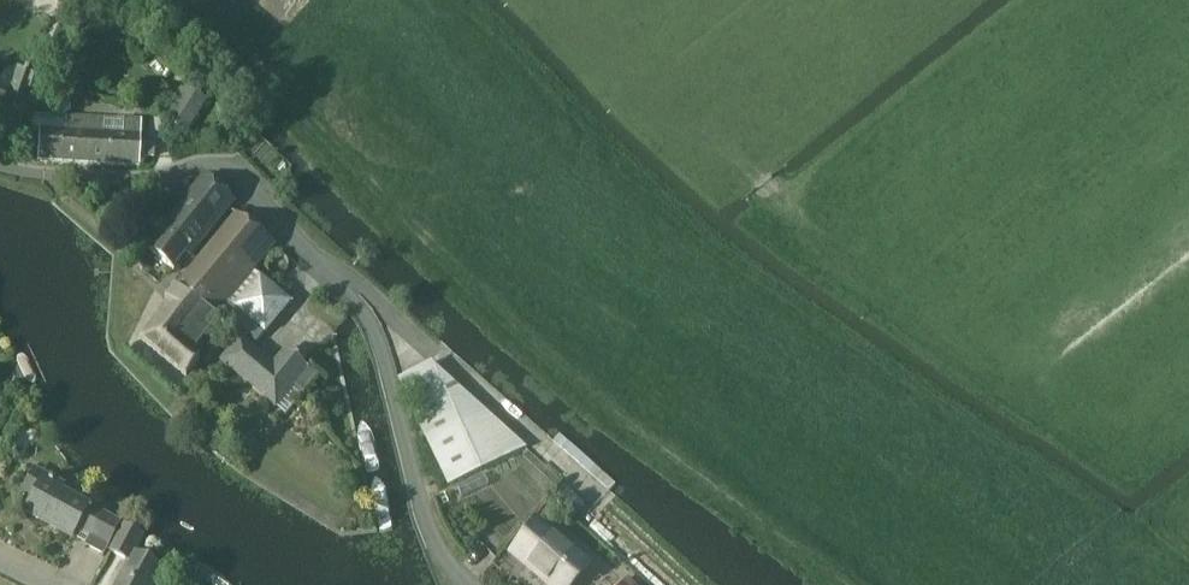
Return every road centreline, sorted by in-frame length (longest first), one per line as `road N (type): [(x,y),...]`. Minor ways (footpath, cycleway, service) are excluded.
road 1 (track): [(860,584),(631,430),(186,0)]
road 2 (unclassified): [(467,584),(425,528),(377,340),(358,305),(234,169),(209,163),(150,177),(37,174),(0,164)]

